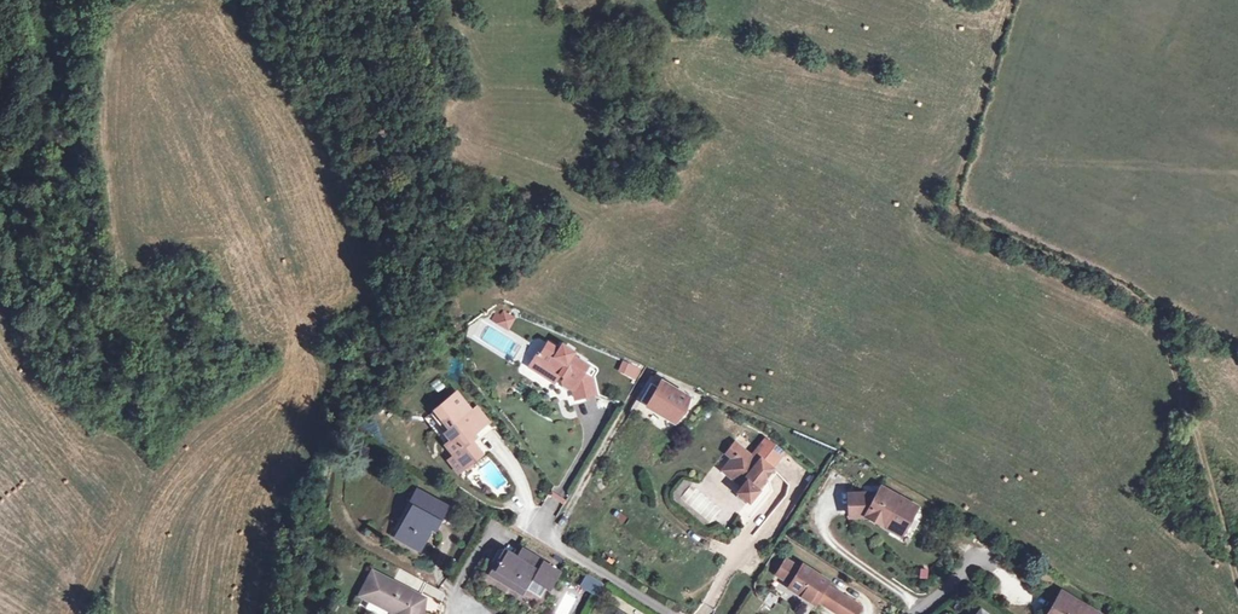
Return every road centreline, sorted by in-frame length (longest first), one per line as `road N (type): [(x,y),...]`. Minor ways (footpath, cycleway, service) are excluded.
road 1 (track): [(1237,582),(1149,306),(1126,287),(949,206),(1010,0)]
road 2 (residential): [(536,529),(673,613)]

